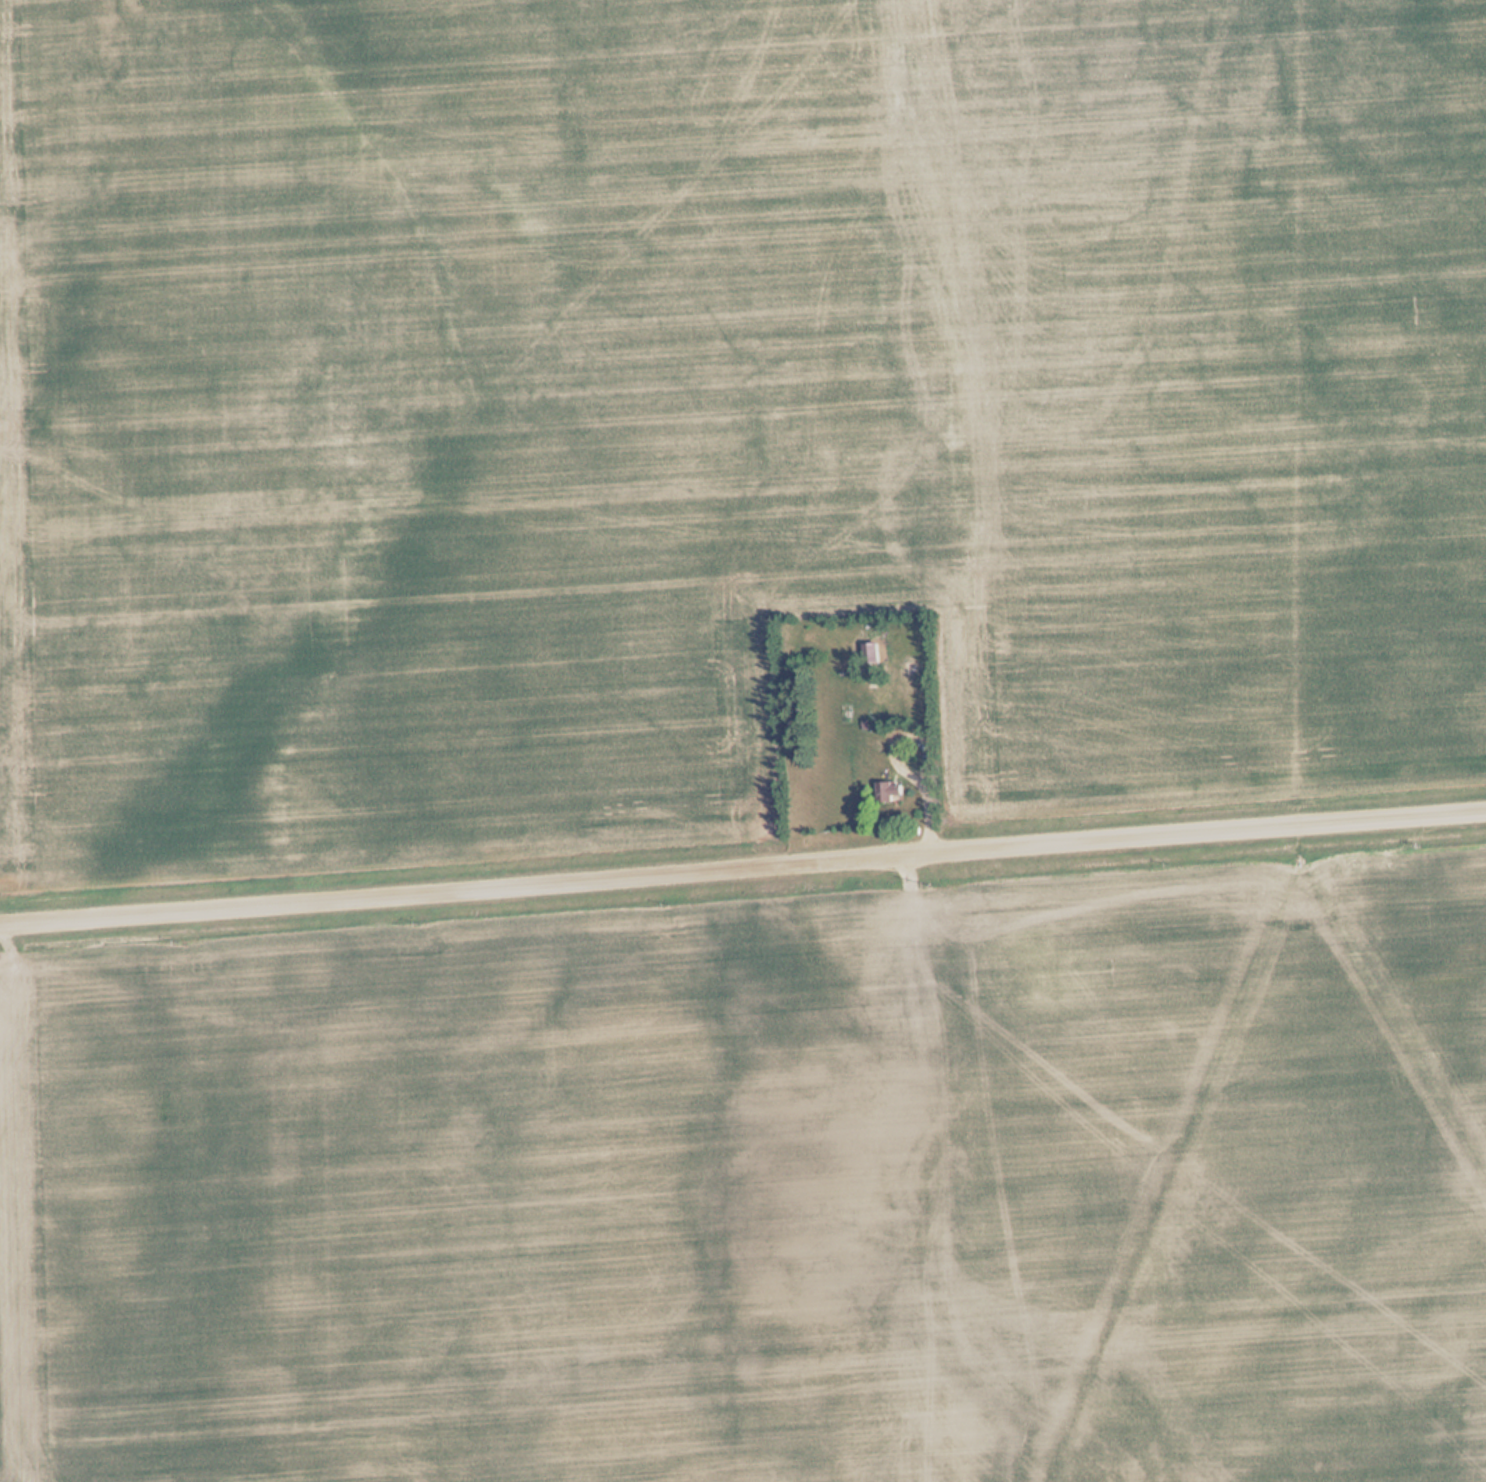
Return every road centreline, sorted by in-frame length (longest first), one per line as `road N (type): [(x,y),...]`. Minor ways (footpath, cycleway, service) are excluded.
road 1 (residential): [(0,922),(1485,815)]

